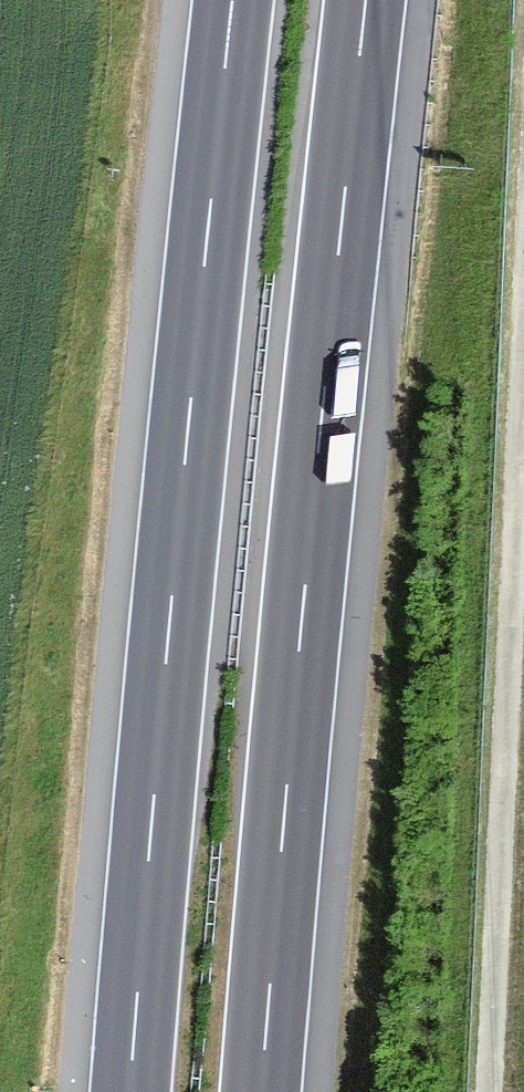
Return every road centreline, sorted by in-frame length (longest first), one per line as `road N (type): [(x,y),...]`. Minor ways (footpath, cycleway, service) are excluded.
road 1 (motorway): [(262,1091),(366,0)]
road 2 (motorway): [(233,0),(130,1091)]
road 3 (track): [(490,1091),(523,380)]

